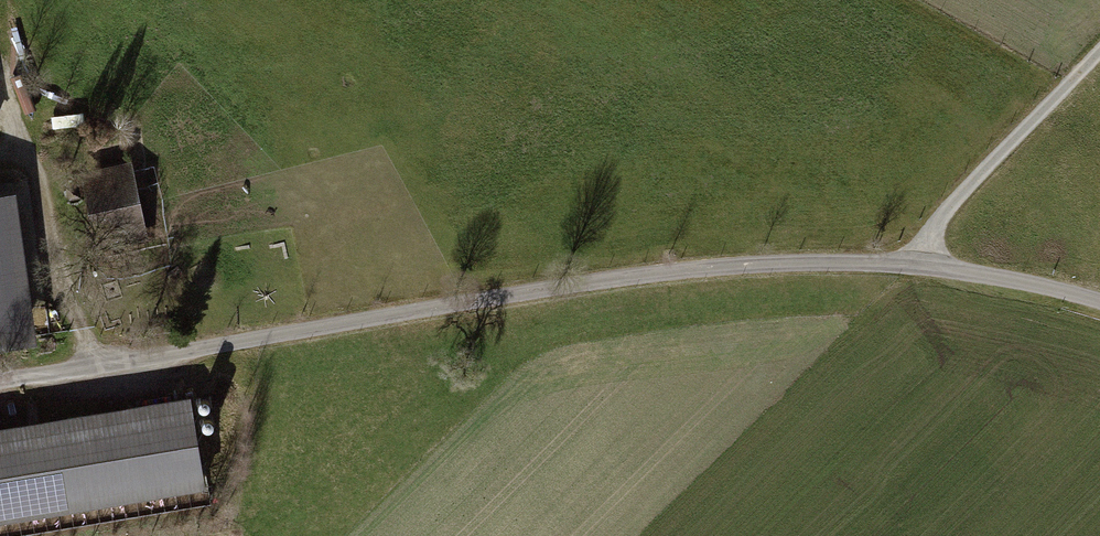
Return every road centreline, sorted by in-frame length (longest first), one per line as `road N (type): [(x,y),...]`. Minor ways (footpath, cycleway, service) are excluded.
road 1 (residential): [(1099,309),(924,264),(795,265),(642,279),(0,380)]
road 2 (track): [(0,62),(100,362)]
road 3 (track): [(924,264),(950,202),(1099,47)]

